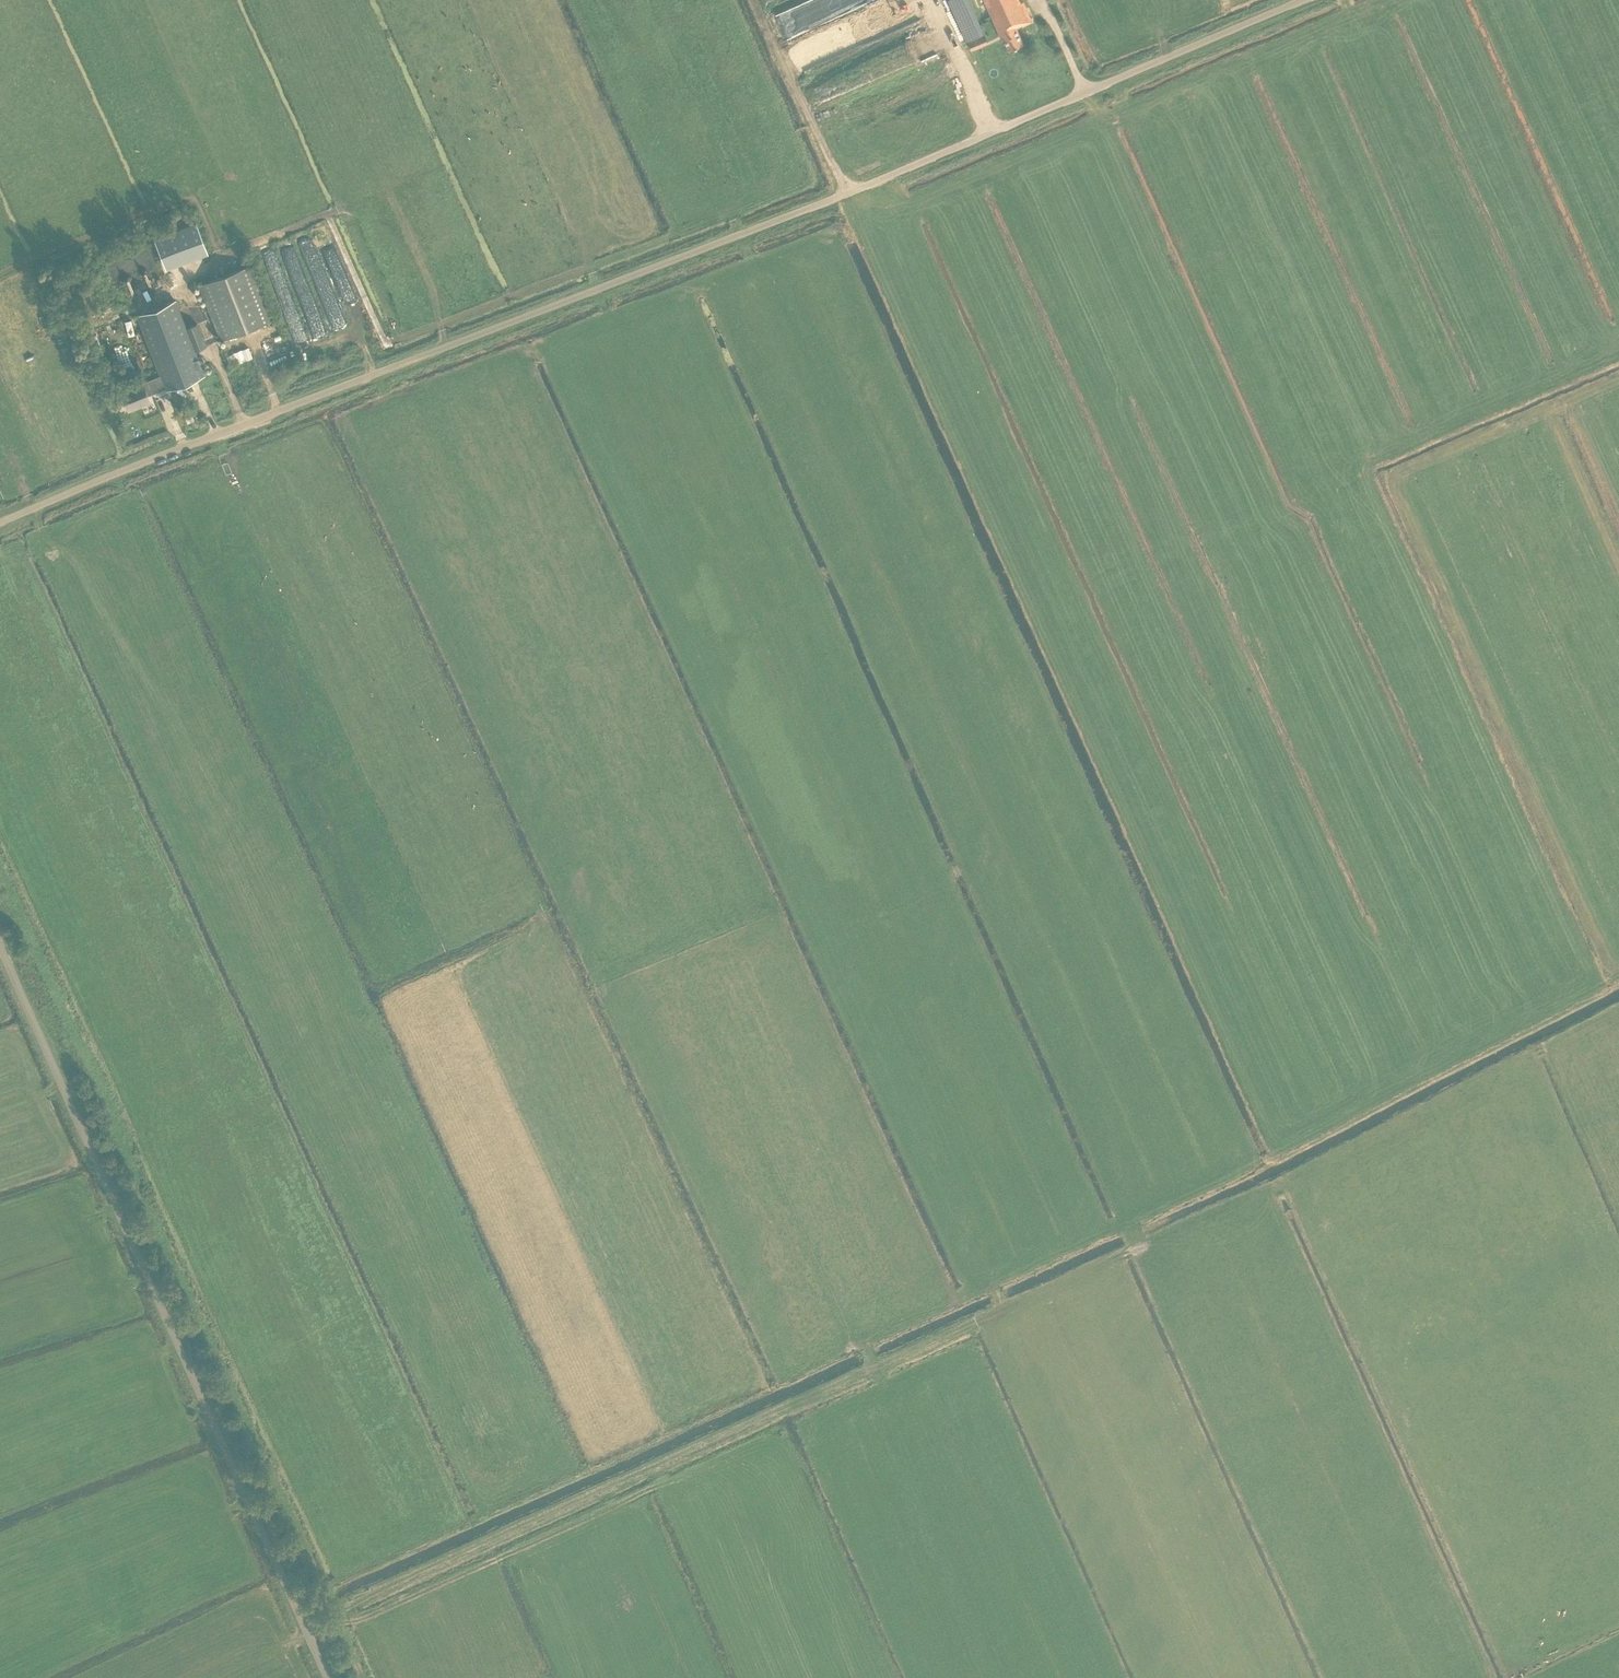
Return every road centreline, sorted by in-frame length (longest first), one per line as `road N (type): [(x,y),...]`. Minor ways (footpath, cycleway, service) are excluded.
road 1 (unclassified): [(0,522),(873,181),(1301,0)]
road 2 (unclassified): [(325,1677),(0,947)]

